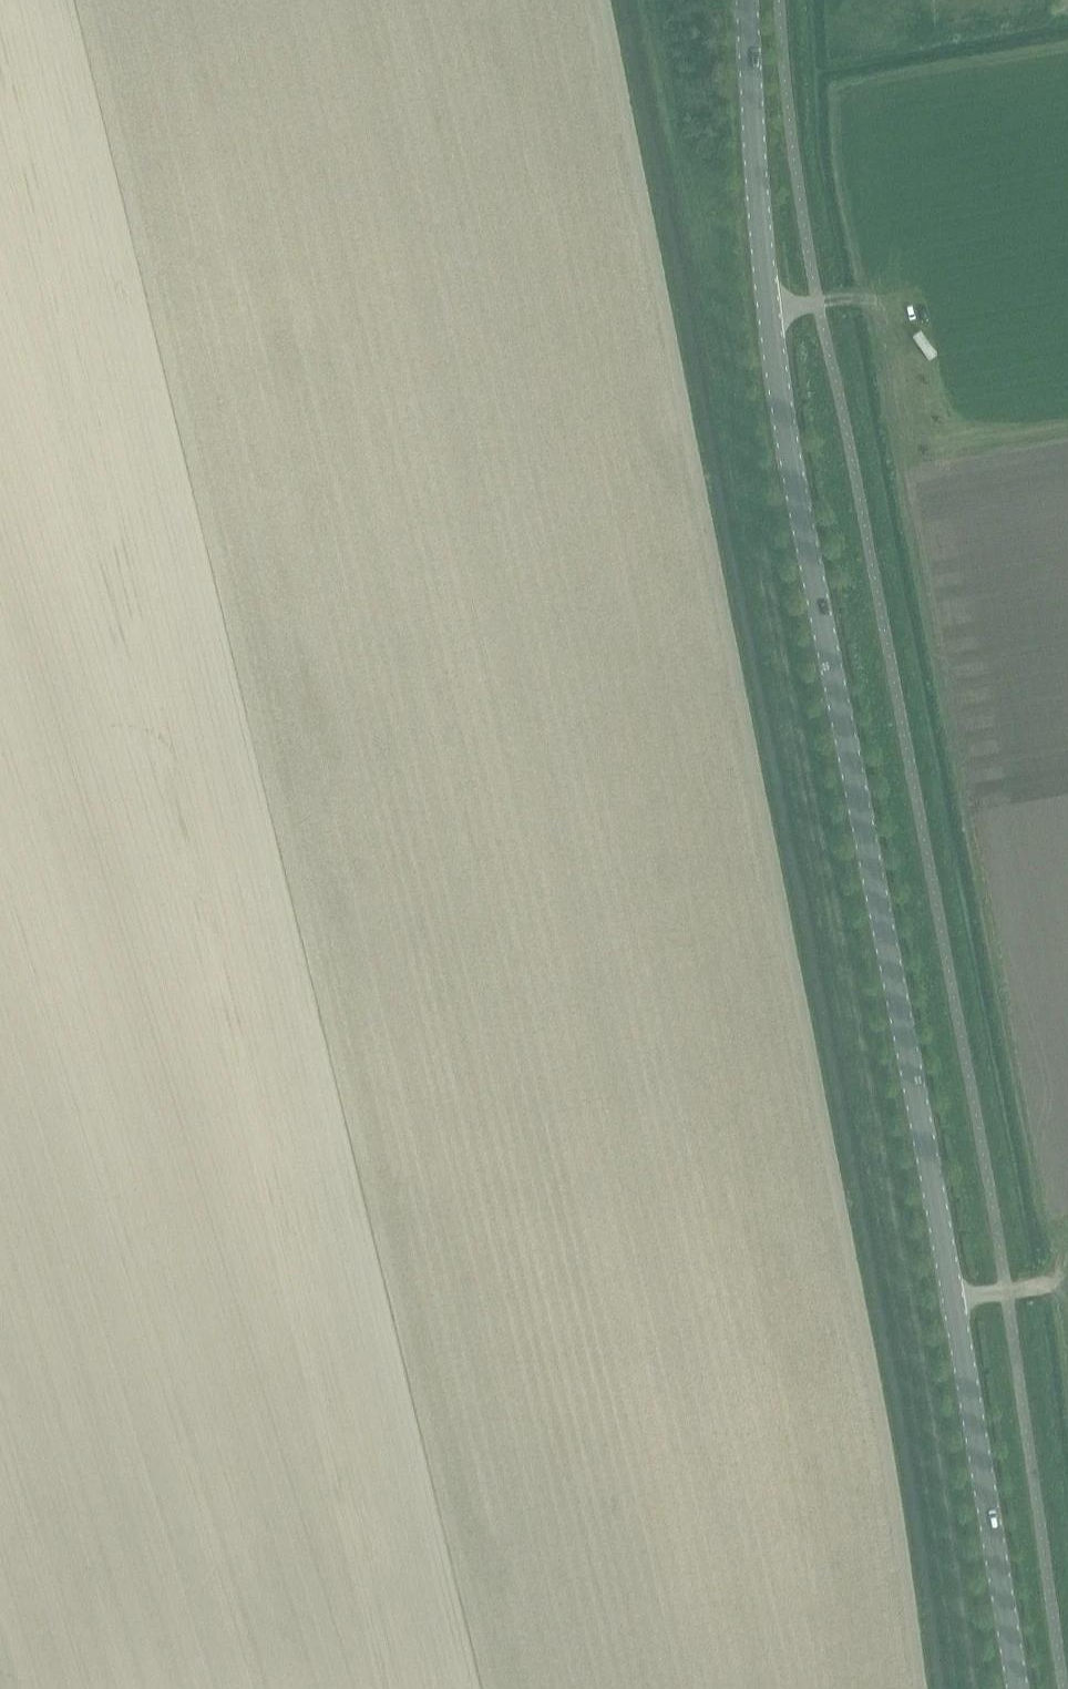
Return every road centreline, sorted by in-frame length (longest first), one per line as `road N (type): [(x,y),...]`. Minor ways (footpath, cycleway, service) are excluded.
road 1 (track): [(645,0),(721,332),(849,965),(973,1688)]
road 2 (track): [(606,0),(897,1514),(920,1688)]
road 3 (tertiary): [(1015,1688),(908,1053),(784,436),(757,207),(746,0)]

